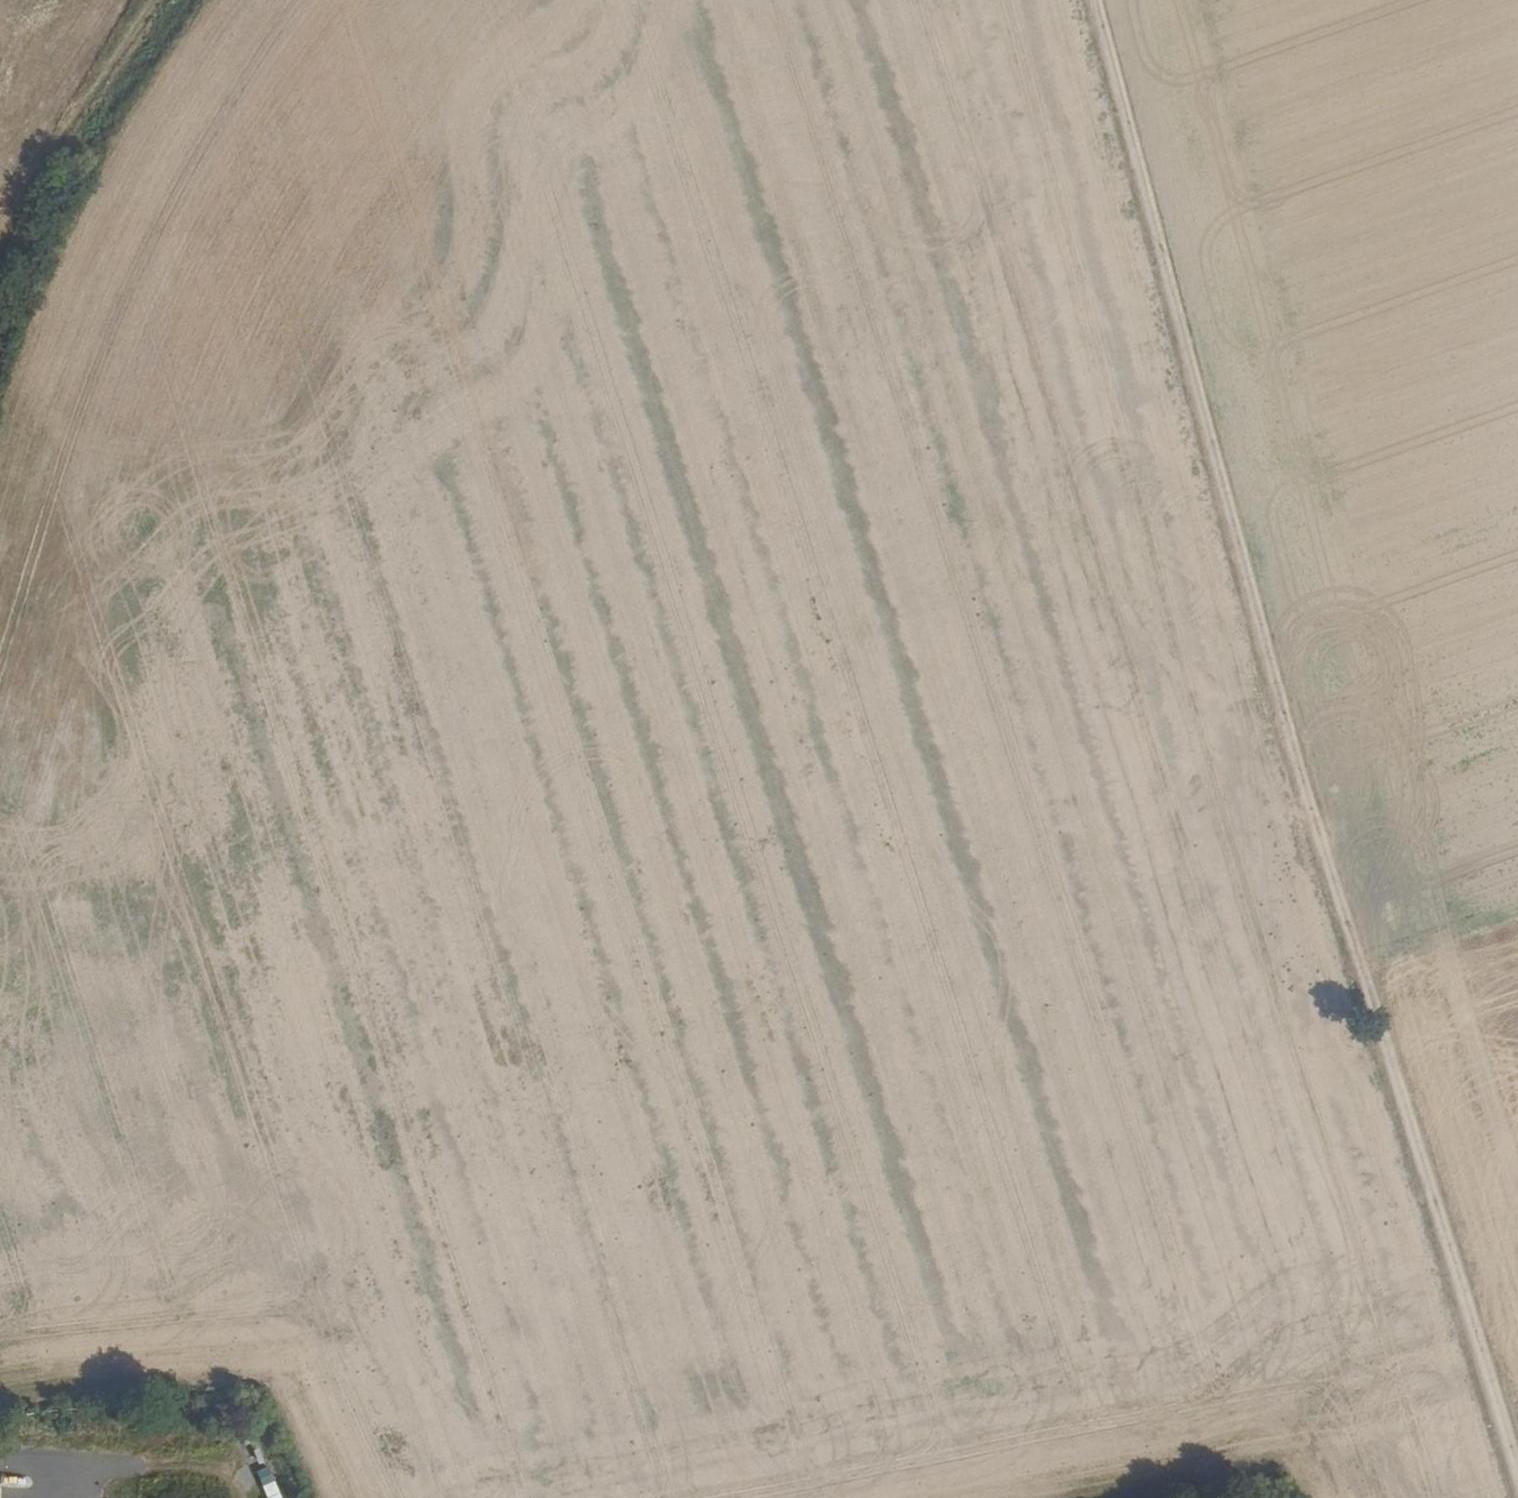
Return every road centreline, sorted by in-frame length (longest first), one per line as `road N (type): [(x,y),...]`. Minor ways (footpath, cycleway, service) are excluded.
road 1 (track): [(1106,0),(1333,841),(1517,1462)]
road 2 (track): [(156,0),(0,246)]

